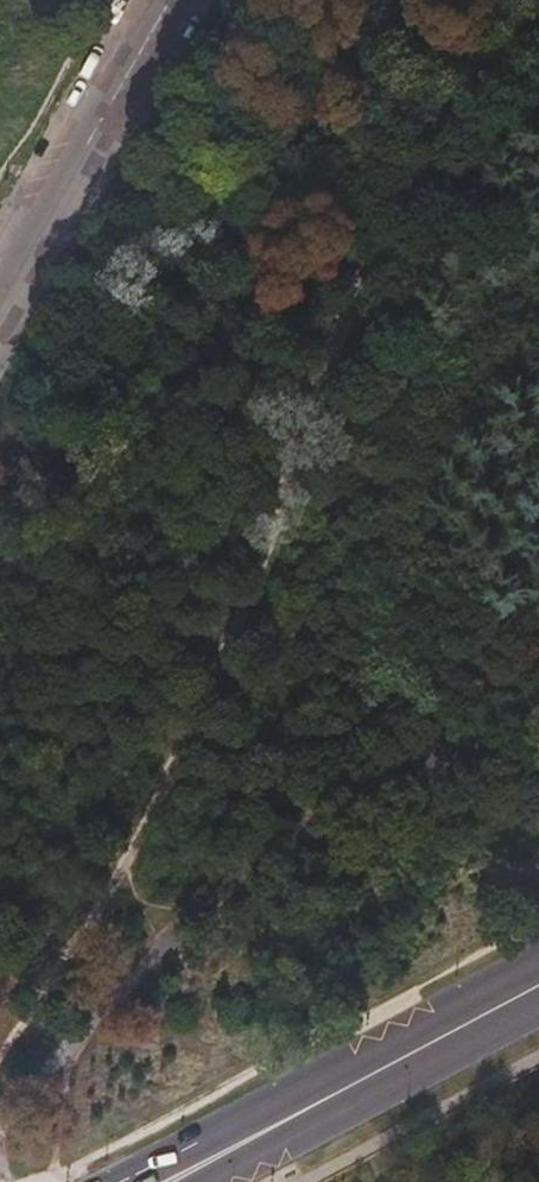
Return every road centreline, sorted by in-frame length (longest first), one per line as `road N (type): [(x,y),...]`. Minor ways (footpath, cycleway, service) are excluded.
road 1 (primary): [(538,984),(178,1177)]
road 2 (tertiary): [(0,306),(174,0)]

